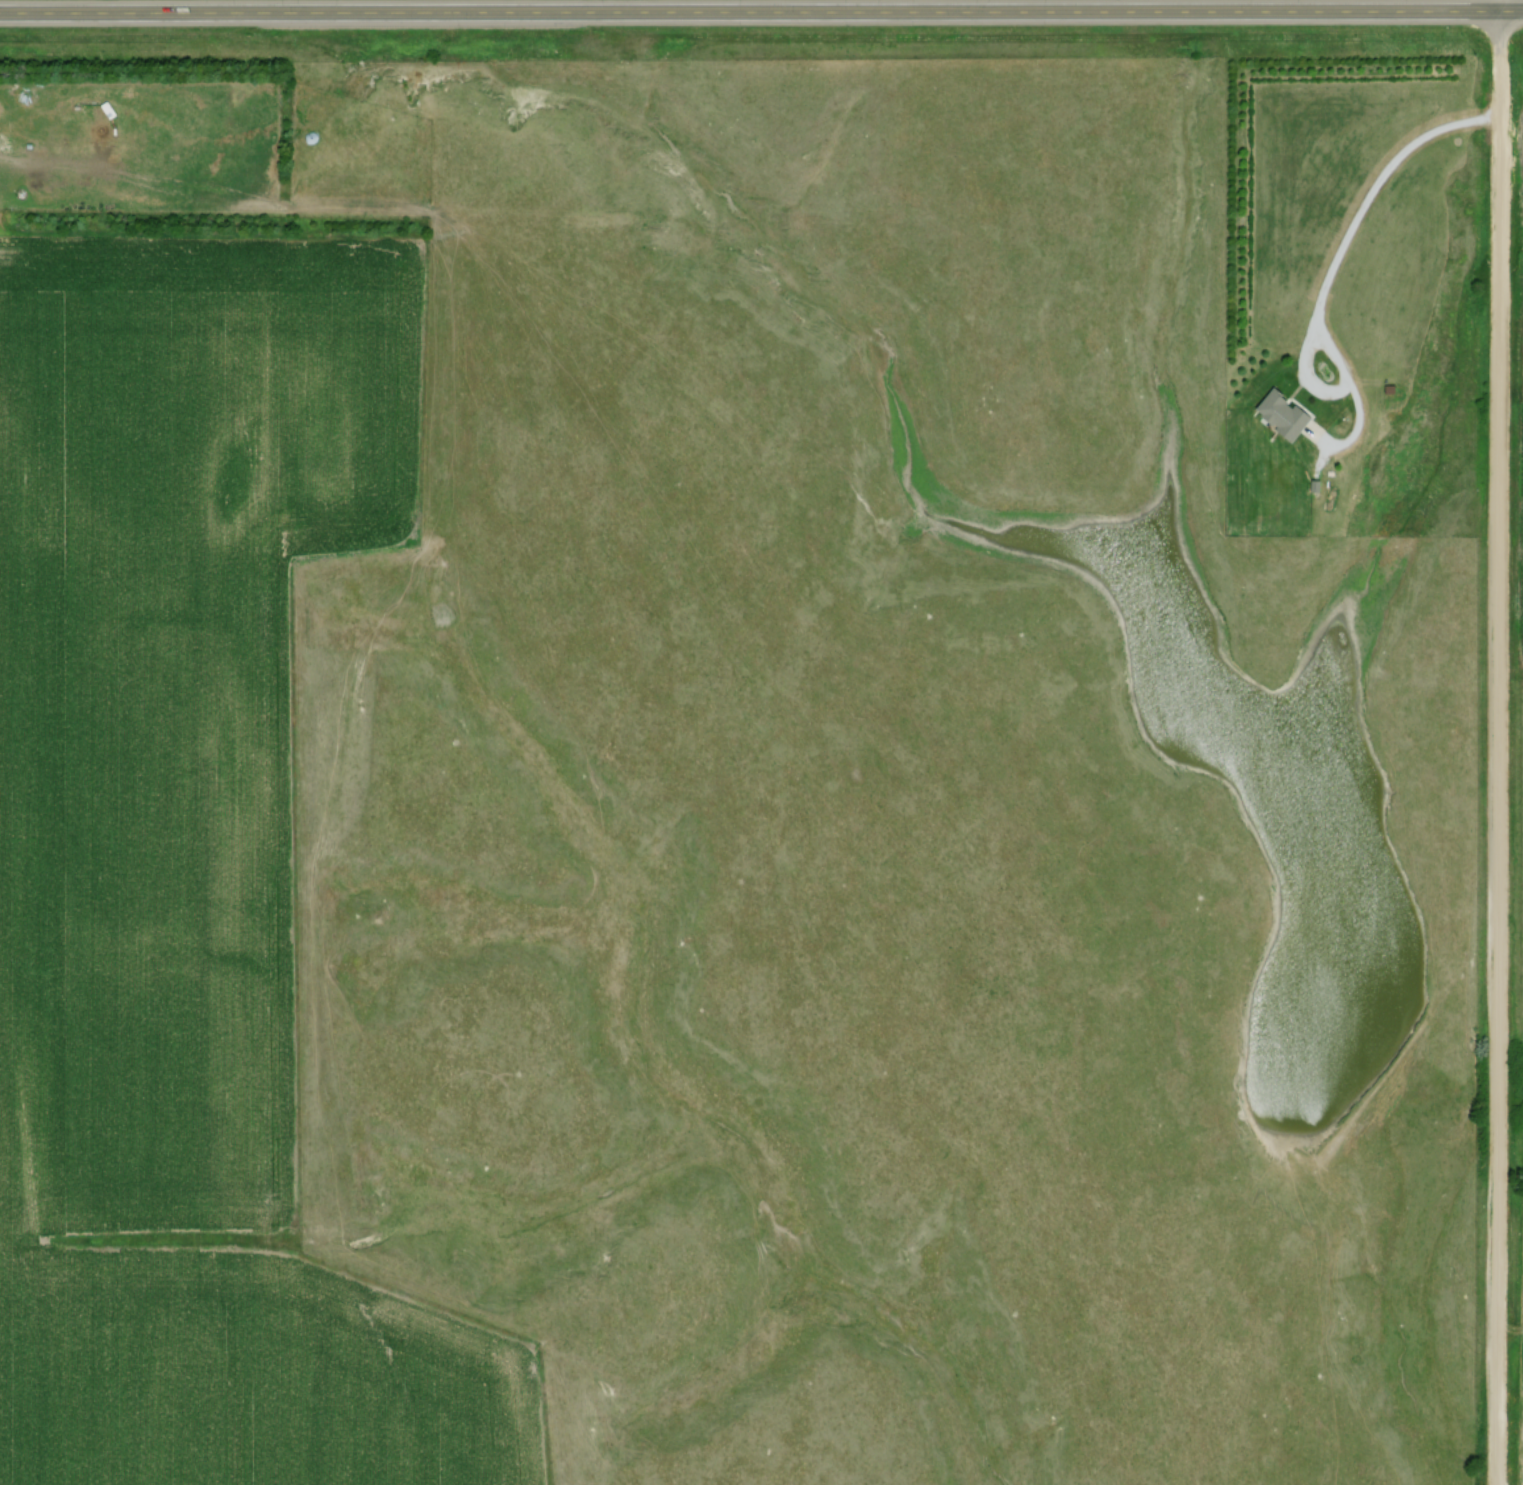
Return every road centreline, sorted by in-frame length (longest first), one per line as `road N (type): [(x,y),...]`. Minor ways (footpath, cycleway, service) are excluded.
road 1 (primary): [(0,13),(1522,10)]
road 2 (residential): [(1500,1484),(1499,0)]

